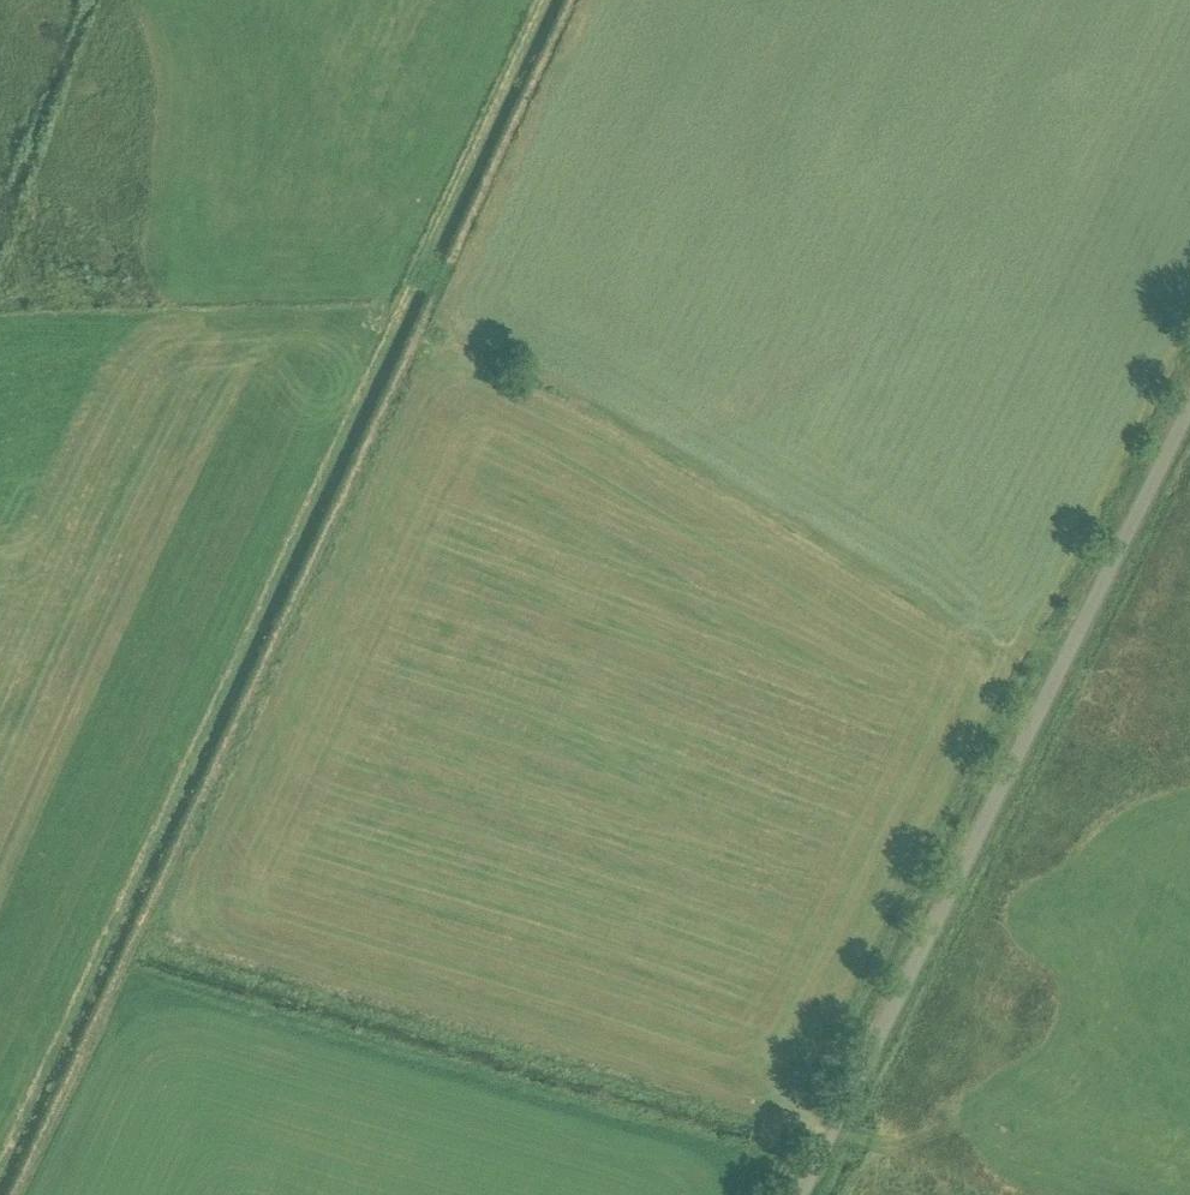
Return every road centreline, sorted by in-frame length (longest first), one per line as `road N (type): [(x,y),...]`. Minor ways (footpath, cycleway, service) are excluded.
road 1 (unclassified): [(804,1194),(1189,418)]

